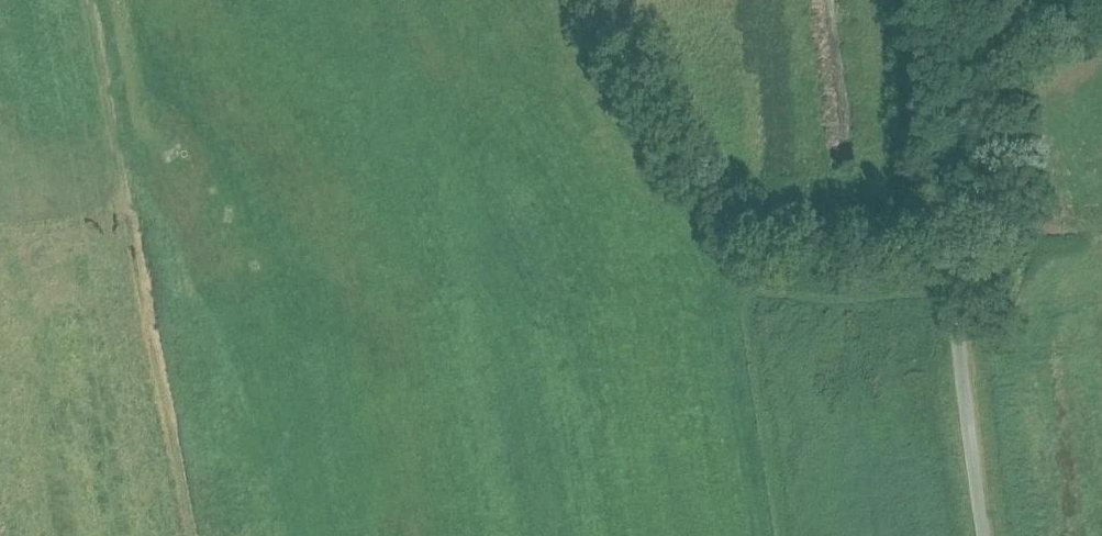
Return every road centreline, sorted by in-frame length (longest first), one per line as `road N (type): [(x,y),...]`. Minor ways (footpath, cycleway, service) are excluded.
road 1 (unclassified): [(983,535),(954,224),(951,0)]

